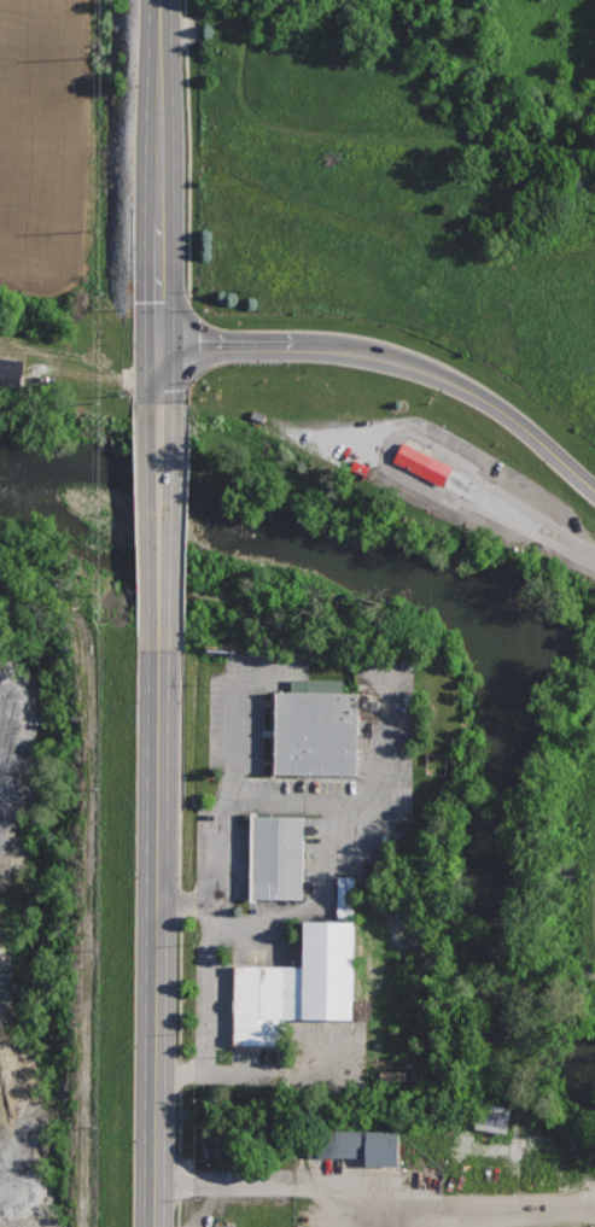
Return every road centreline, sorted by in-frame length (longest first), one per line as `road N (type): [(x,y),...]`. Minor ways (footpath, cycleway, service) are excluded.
road 1 (secondary): [(159,647),(155,1226)]
road 2 (secondary): [(594,489),(494,405),(416,364),(323,345),(161,343)]
road 3 (secondary): [(162,0),(159,402)]
road 4 (secondary): [(159,402),(159,647)]

